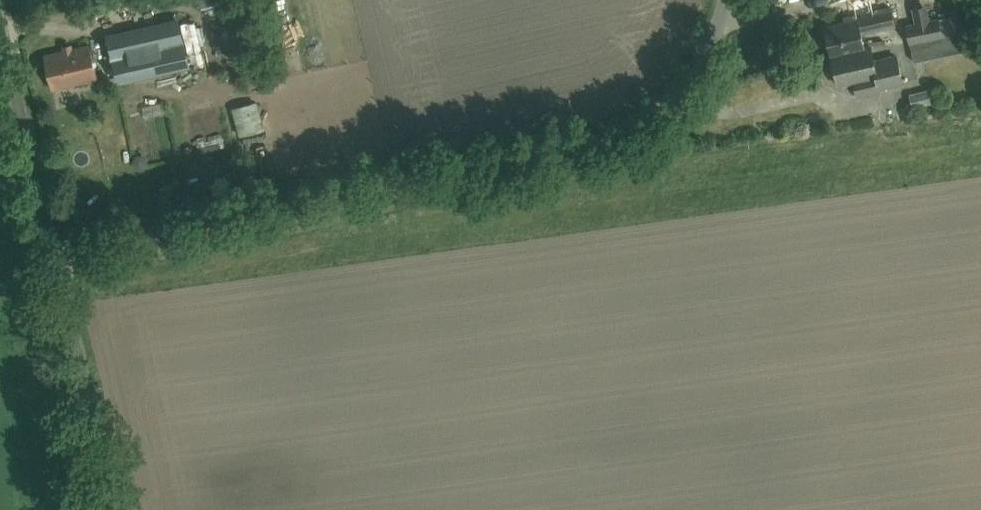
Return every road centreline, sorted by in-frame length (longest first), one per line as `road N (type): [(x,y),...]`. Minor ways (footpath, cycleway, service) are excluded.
road 1 (unclassified): [(59,269),(606,138),(687,85),(727,0)]
road 2 (unclassified): [(59,269),(0,20)]
road 3 (unclassified): [(117,509),(59,269)]

